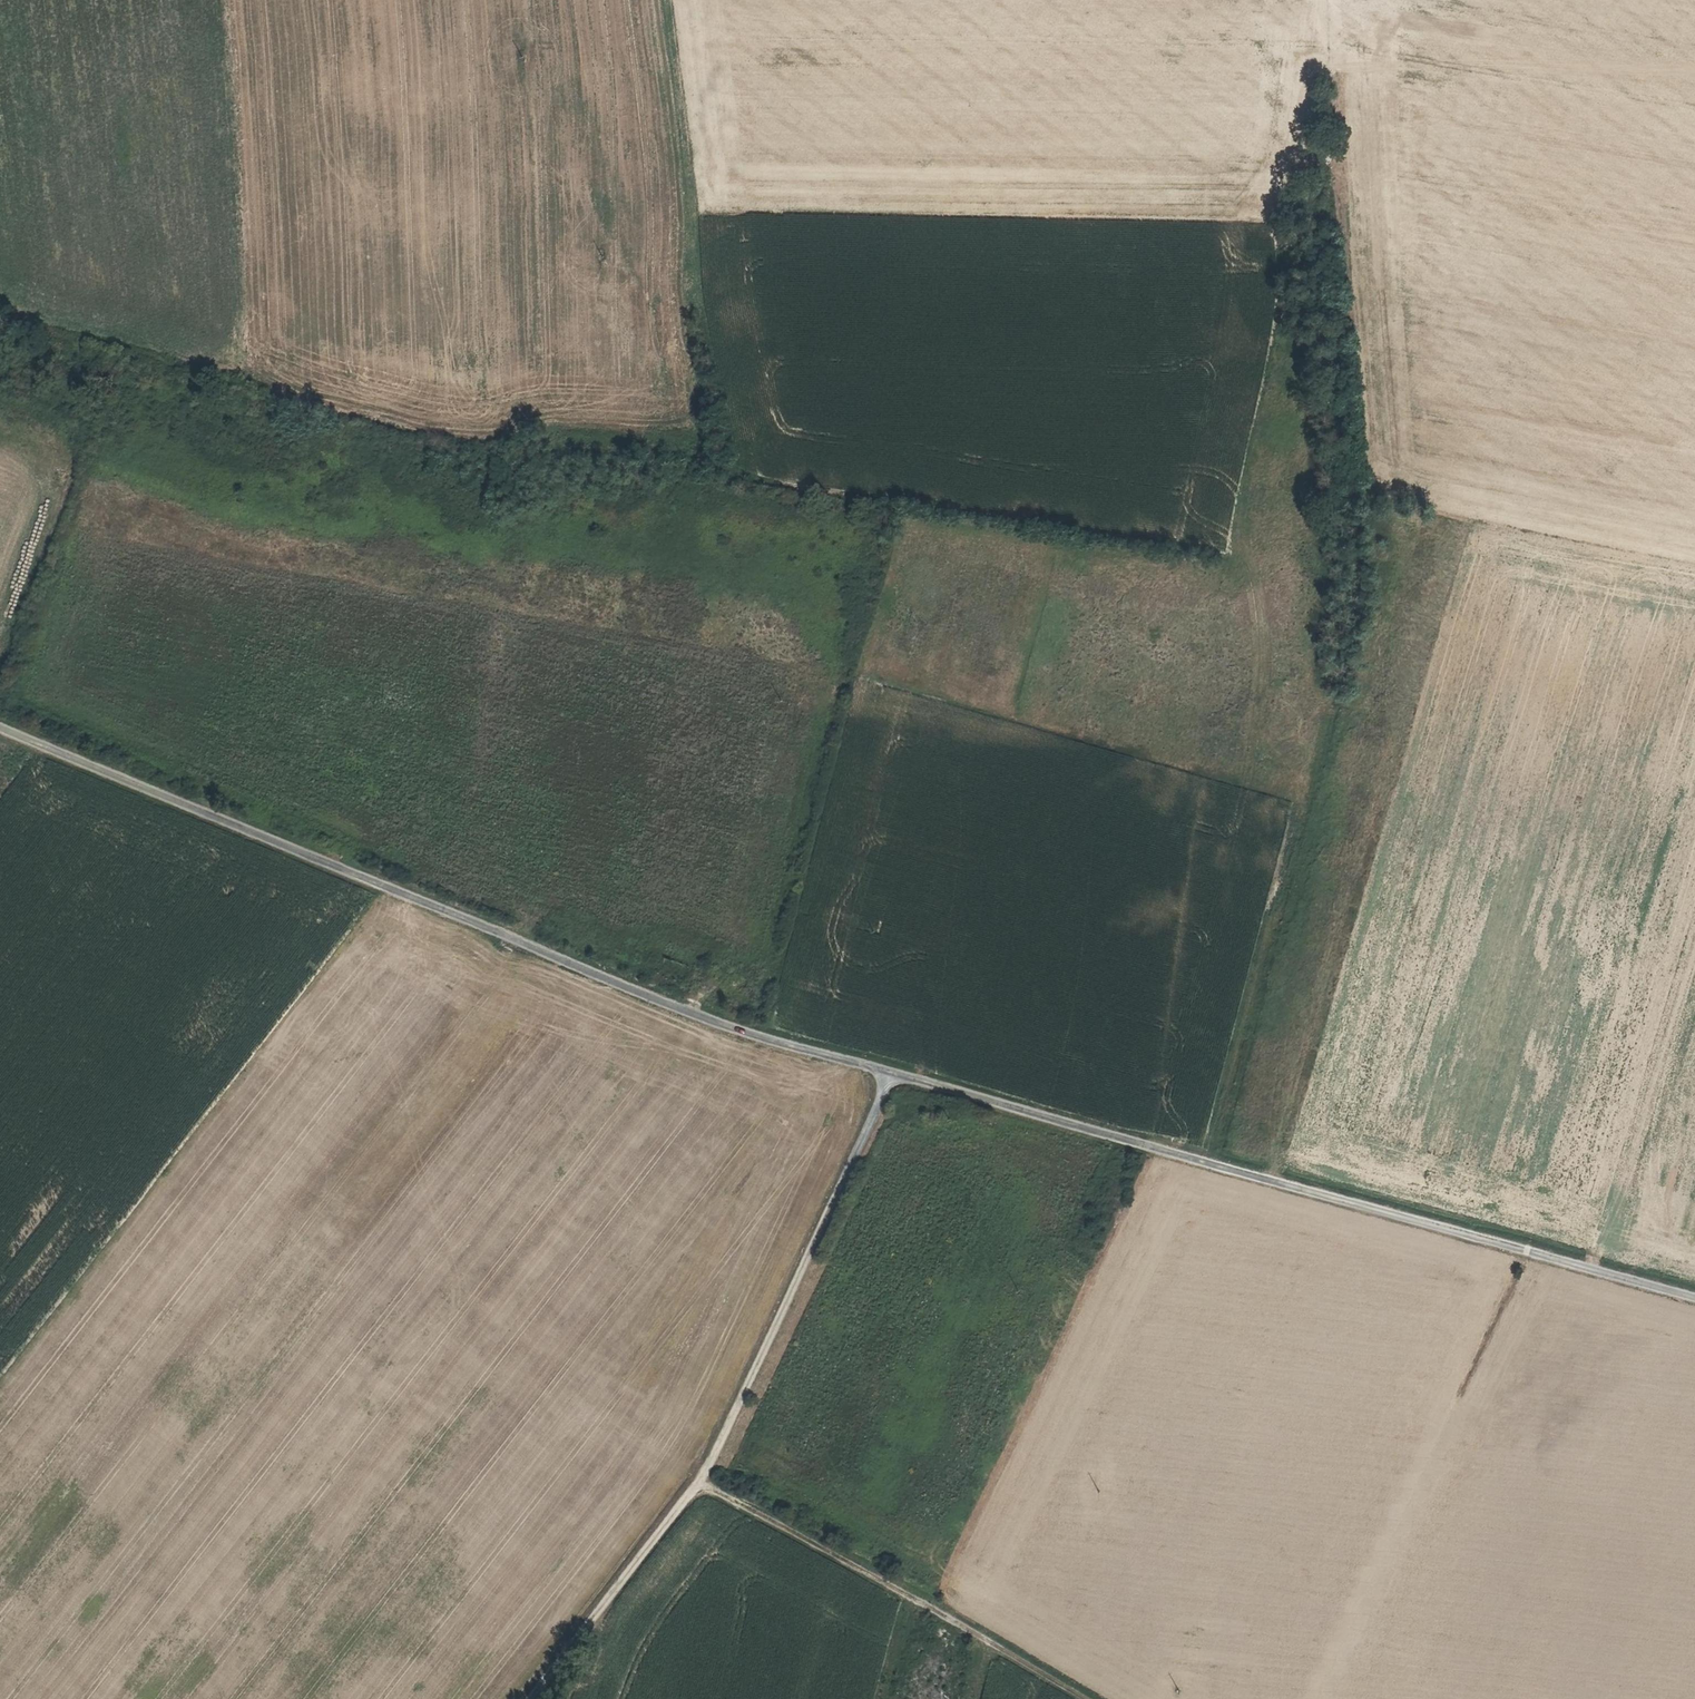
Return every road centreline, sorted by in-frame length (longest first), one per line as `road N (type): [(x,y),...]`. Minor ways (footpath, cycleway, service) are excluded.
road 1 (unclassified): [(0,733),(733,1036),(1694,1300)]
road 2 (track): [(532,1698),(696,1487),(893,1080)]
road 3 (track): [(696,1487),(1086,1698)]
road 4 (track): [(666,0),(686,158)]

